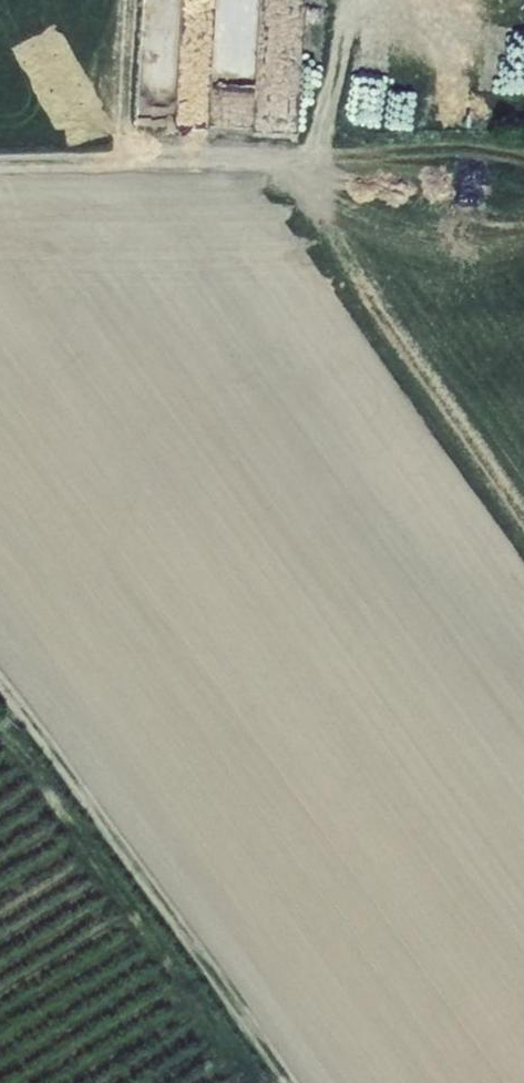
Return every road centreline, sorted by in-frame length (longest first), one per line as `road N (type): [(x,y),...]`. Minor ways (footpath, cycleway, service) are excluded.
road 1 (track): [(0,164),(523,147)]
road 2 (track): [(282,1082),(0,685)]

